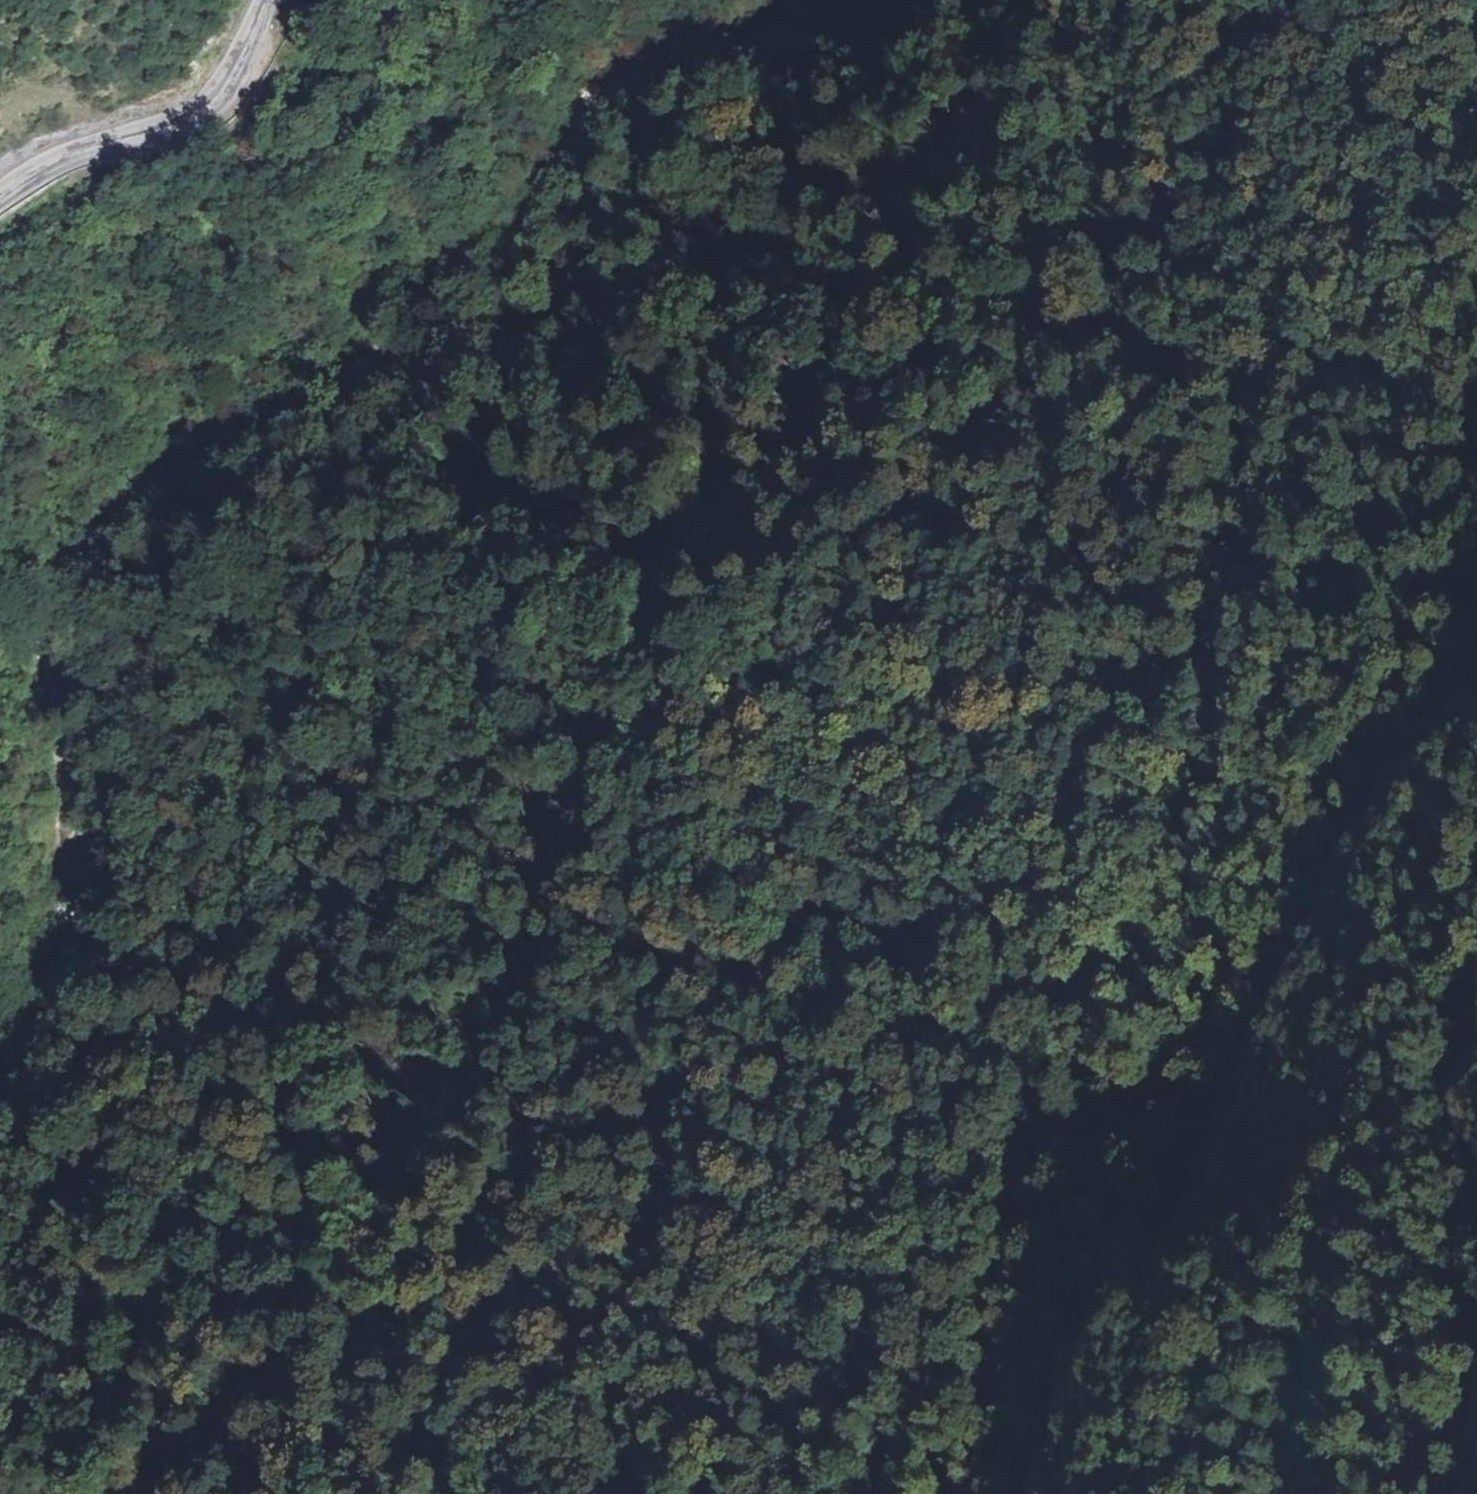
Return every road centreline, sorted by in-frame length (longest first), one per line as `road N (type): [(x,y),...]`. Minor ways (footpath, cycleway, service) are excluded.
road 1 (tertiary): [(265,0),(241,57),(203,110),(61,160),(0,194)]

